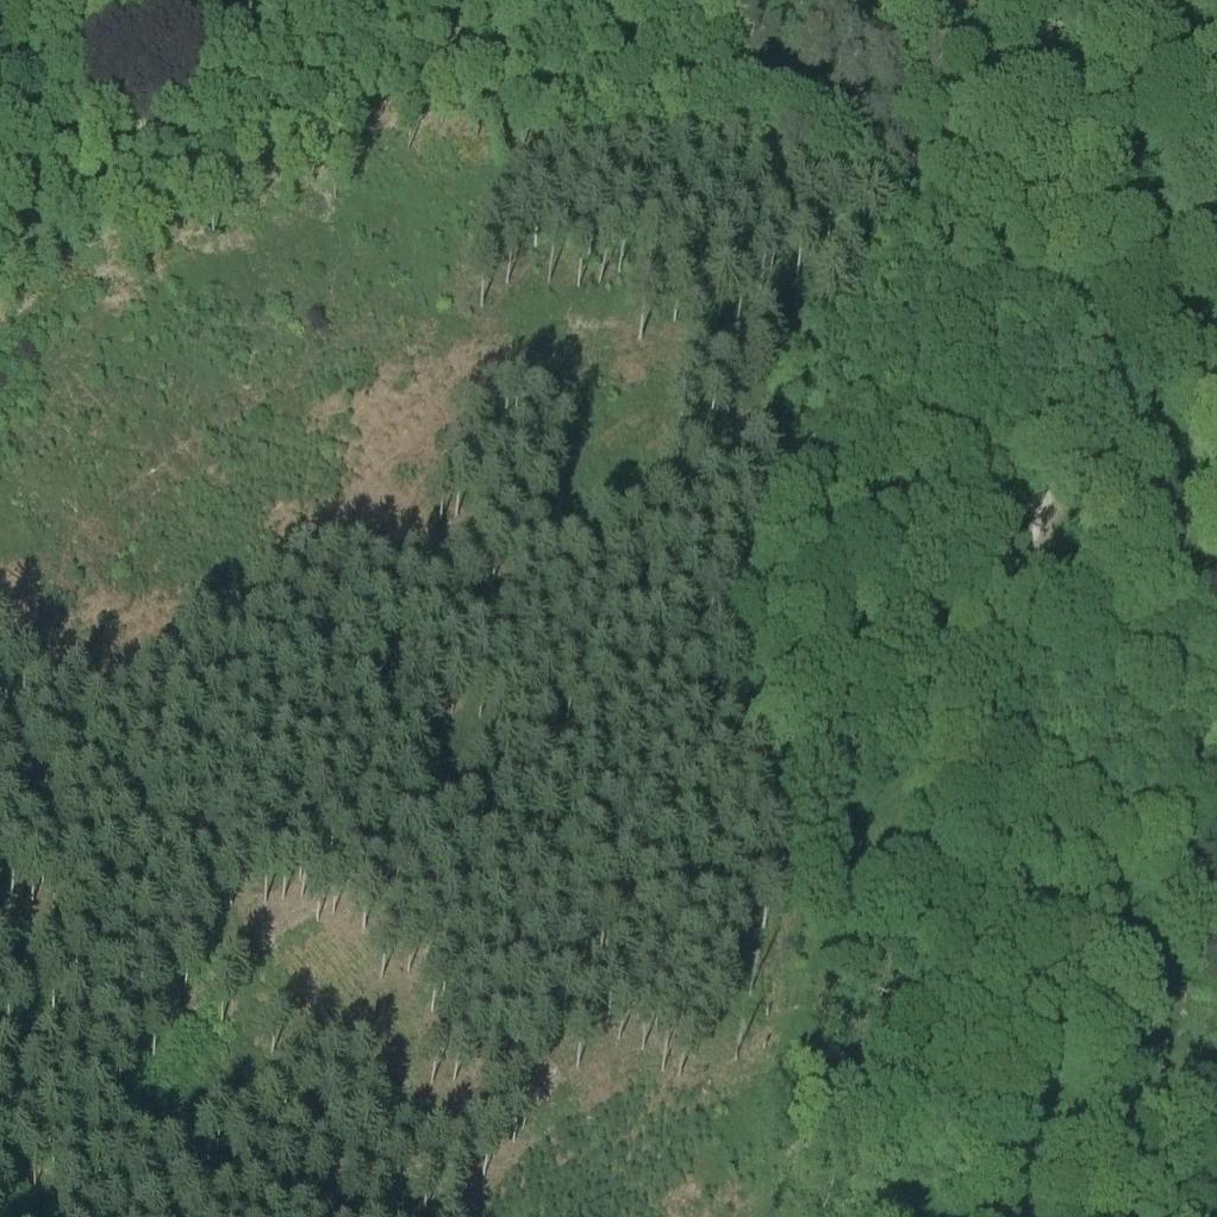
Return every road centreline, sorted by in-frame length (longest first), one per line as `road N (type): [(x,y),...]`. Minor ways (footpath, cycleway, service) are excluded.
road 1 (track): [(1063,0),(1015,77),(955,146),(895,161),(830,149),(701,0)]
road 2 (track): [(0,136),(56,101),(290,20)]

